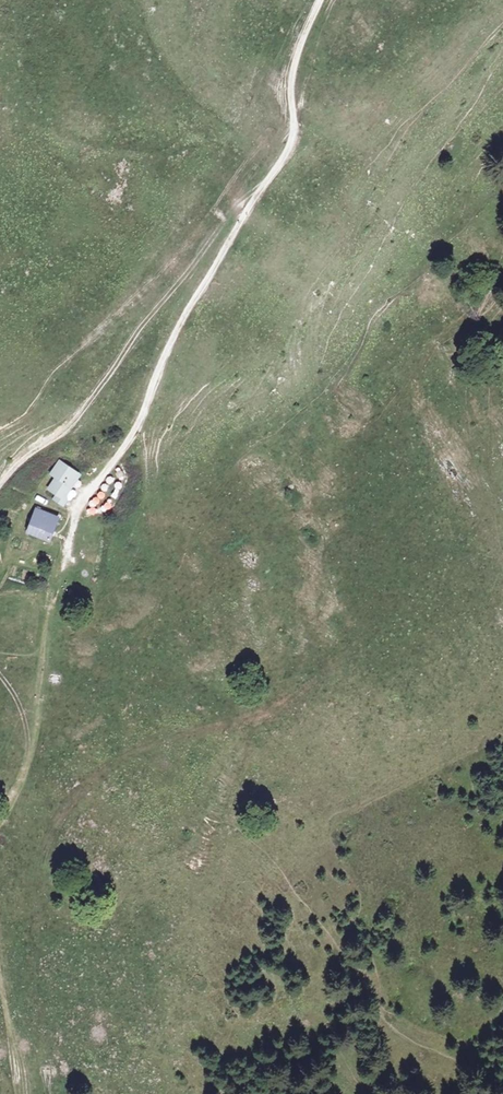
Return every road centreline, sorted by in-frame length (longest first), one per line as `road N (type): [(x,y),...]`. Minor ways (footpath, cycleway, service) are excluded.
road 1 (track): [(25,1093),(42,875),(64,815),(137,751),(248,718),(310,689),(420,574),(405,453),(410,403),(443,334),(502,314)]
road 2 (track): [(255,197),(170,347),(132,435),(80,508),(45,634)]
road 3 (track): [(322,0),(292,79),(294,137),(255,197)]
road 4 (track): [(45,634),(34,744),(0,814)]
road 5 (track): [(0,975),(20,1093)]

